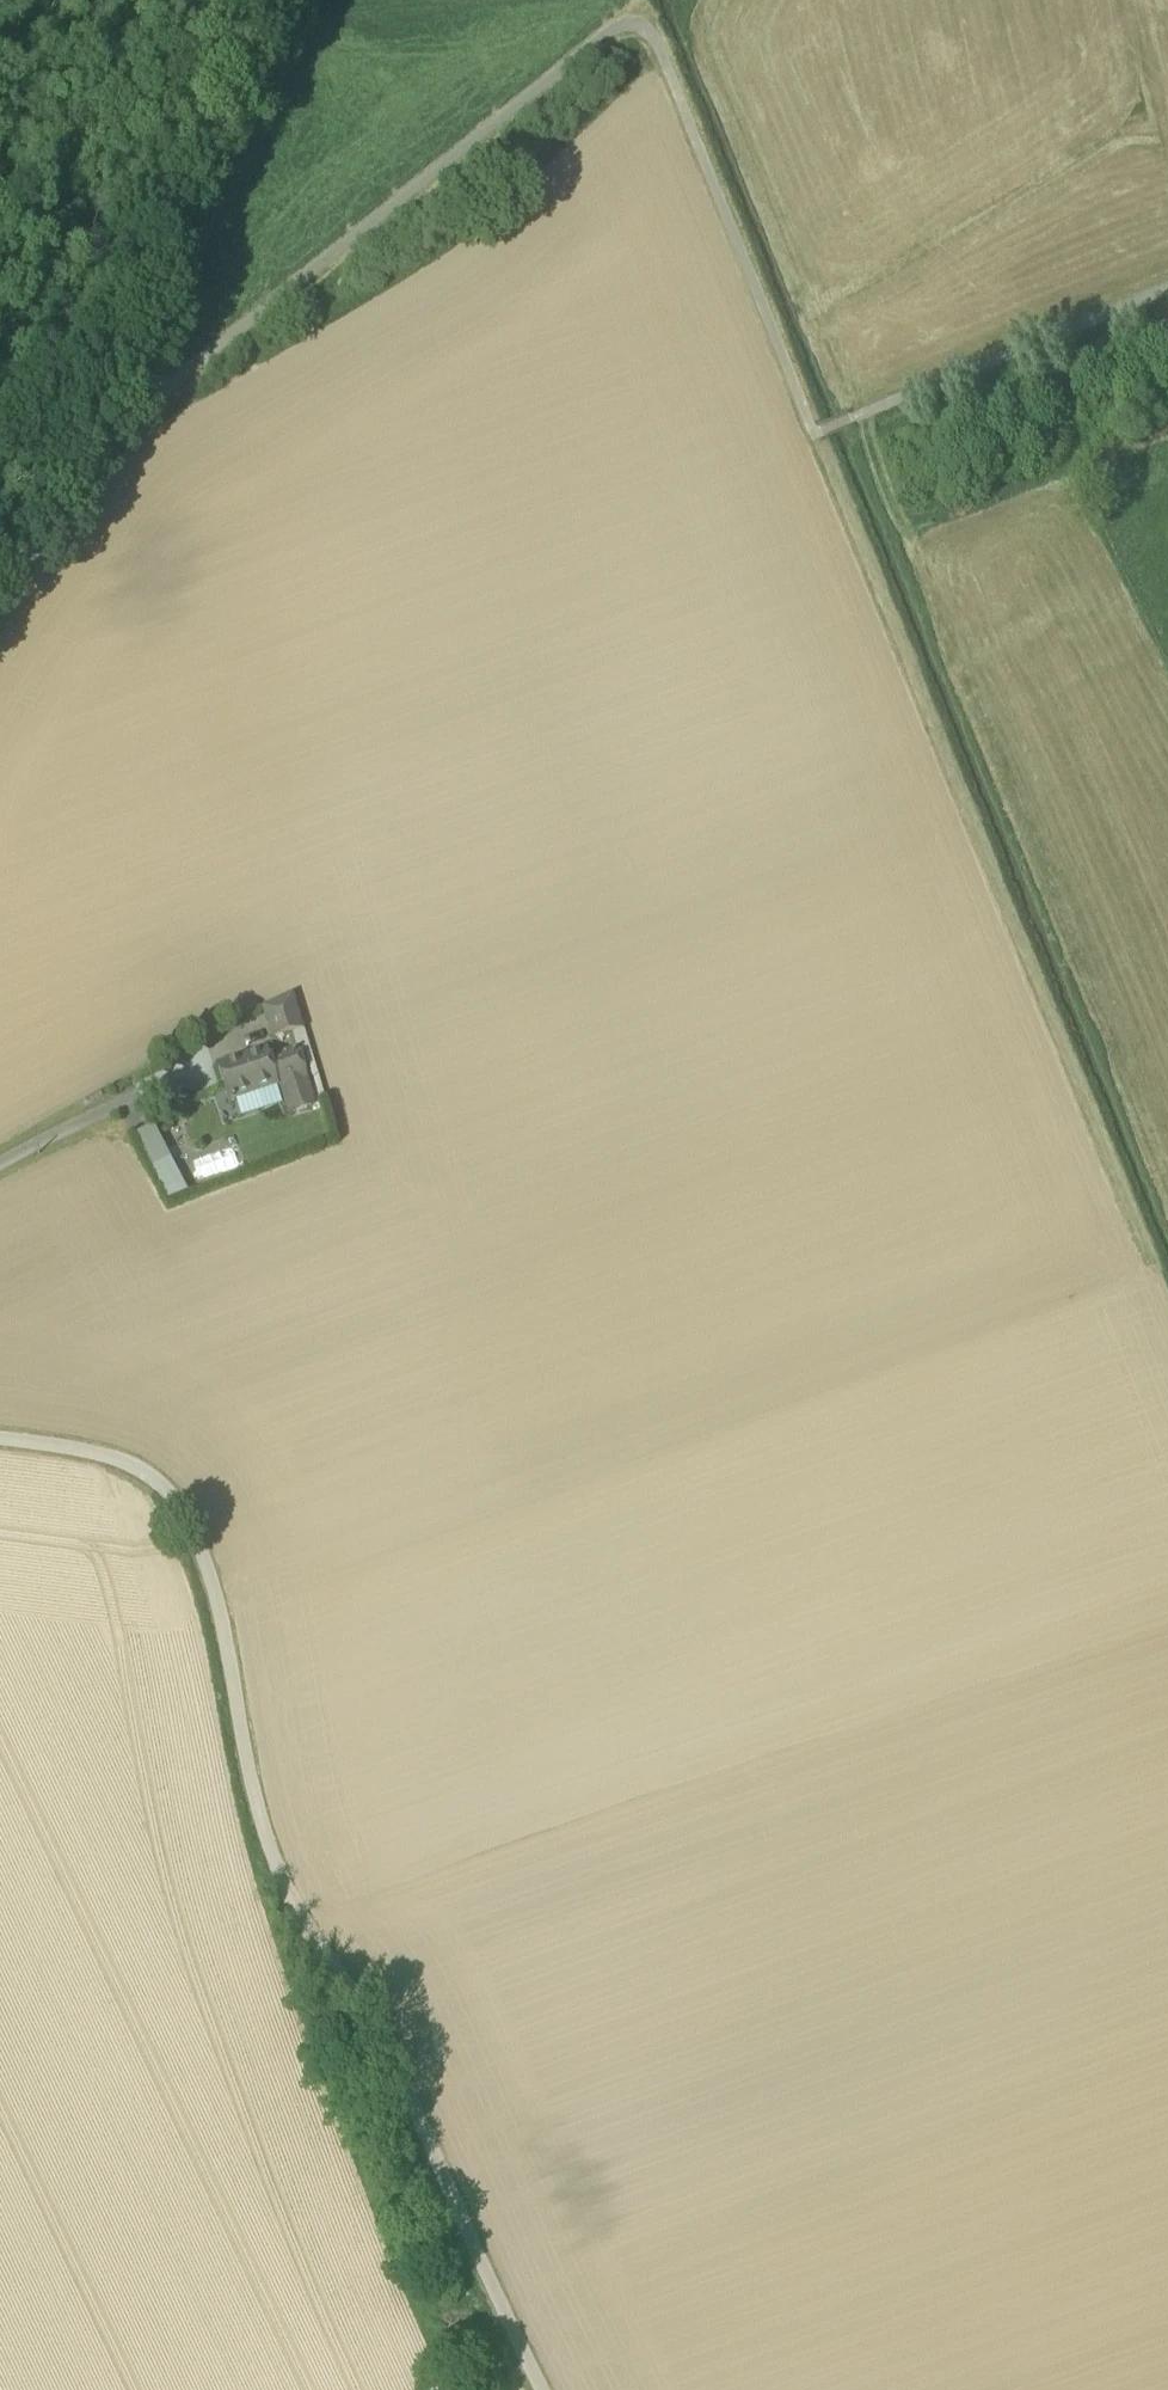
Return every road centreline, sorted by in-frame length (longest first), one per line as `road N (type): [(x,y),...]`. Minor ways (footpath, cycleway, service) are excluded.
road 1 (track): [(0,608),(164,382),(637,9),(816,435)]
road 2 (unclassified): [(0,1436),(104,1452),(178,1495),(213,1581),(248,1772),(291,1901),(372,2021),(543,2389)]
road 3 (track): [(854,419),(1167,291)]

